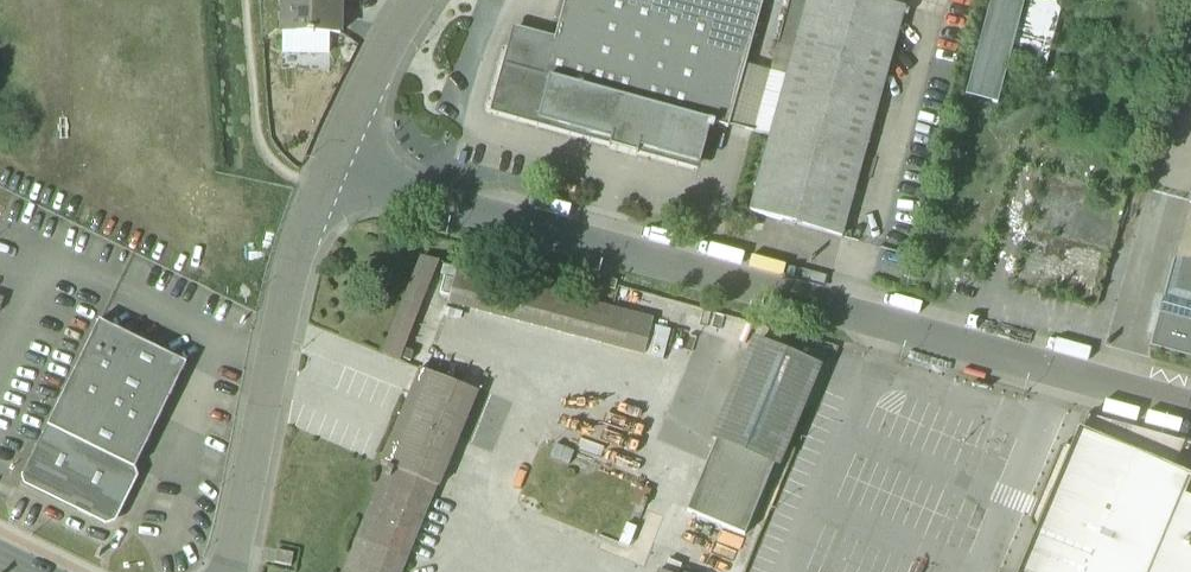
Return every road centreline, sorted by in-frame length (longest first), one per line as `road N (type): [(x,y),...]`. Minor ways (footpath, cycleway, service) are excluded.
road 1 (residential): [(1190,408),(325,169)]
road 2 (residential): [(325,169),(285,290),(230,571)]
road 3 (track): [(316,189),(275,173),(263,158),(246,0)]
road 4 (residential): [(417,0),(325,169)]

